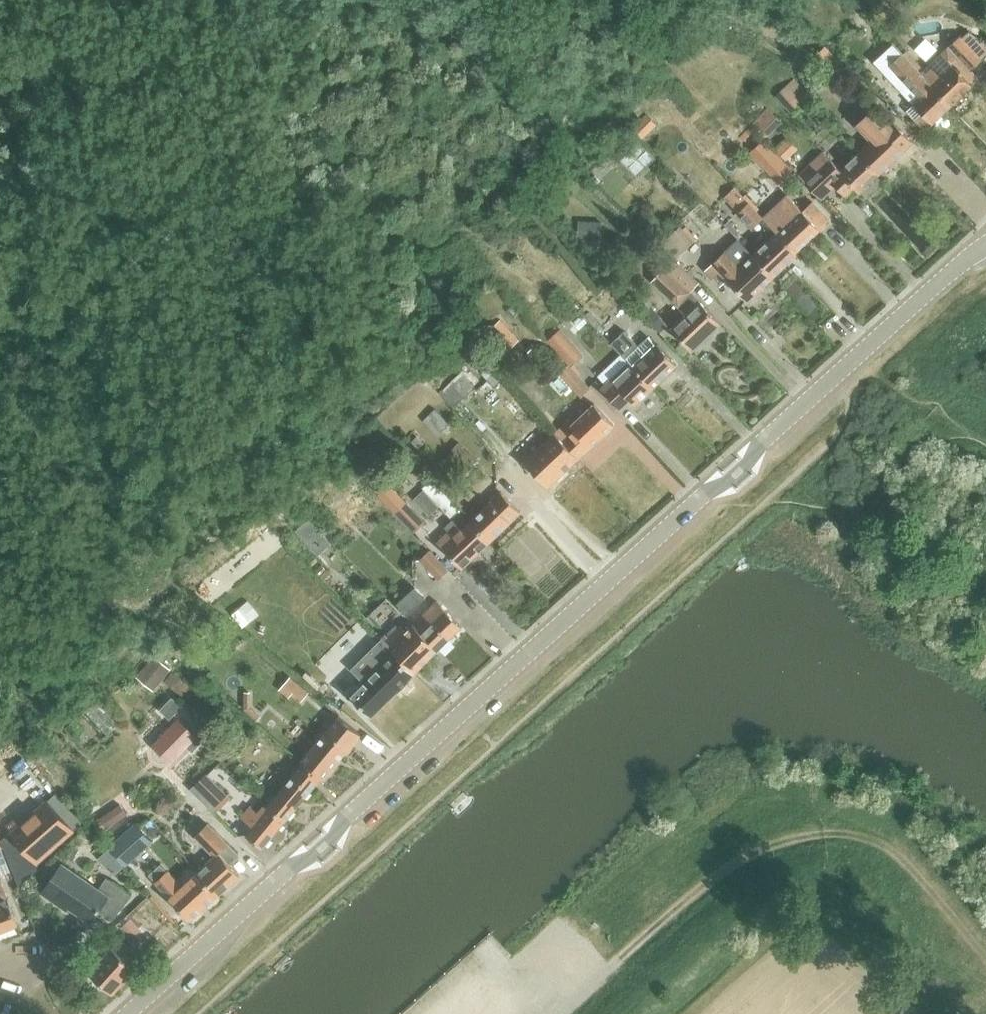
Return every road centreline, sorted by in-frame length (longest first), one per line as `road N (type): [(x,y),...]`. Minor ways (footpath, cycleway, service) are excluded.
road 1 (tertiary): [(127,1013),(313,856),(346,817),(958,269)]
road 2 (track): [(985,961),(887,847),(824,834),(776,844),(720,874),(611,967)]

